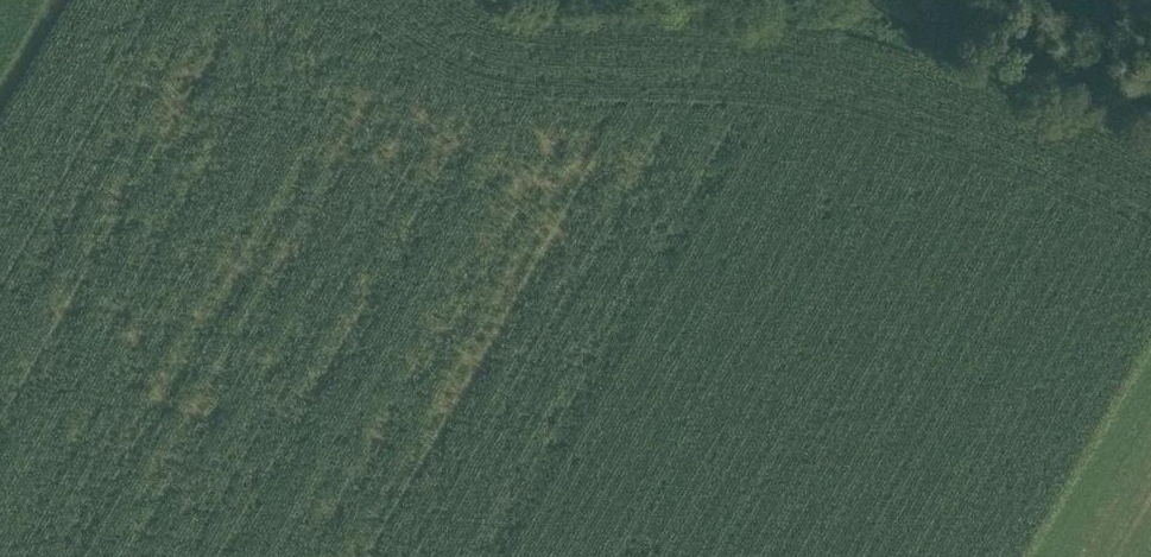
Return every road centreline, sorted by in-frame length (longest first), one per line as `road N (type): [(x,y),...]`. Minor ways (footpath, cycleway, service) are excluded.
road 1 (track): [(0,115),(63,0)]

